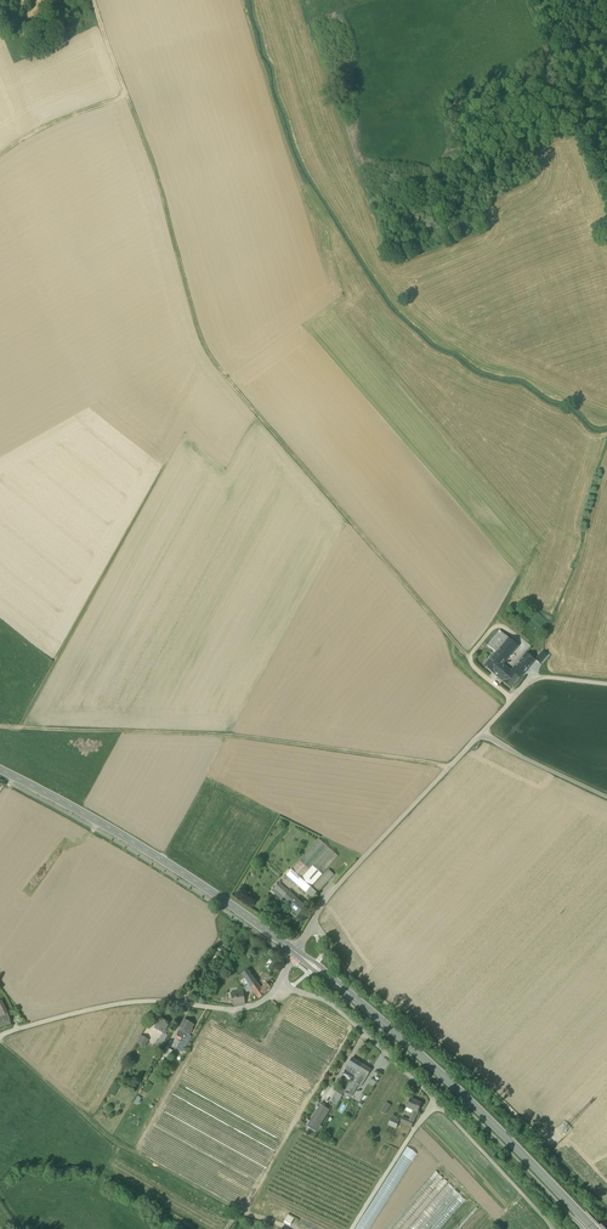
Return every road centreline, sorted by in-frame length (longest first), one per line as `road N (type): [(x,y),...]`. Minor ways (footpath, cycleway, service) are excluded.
road 1 (track): [(512,699),(468,661),(207,357),(122,92)]
road 2 (track): [(450,767),(226,735),(0,726)]
road 3 (unclassified): [(296,952),(342,881),(531,679),(606,683)]
road 4 (track): [(314,919),(350,975),(492,1092),(606,1208)]
road 5 (secondary): [(594,1228),(429,1063),(296,952)]
road 6 (residential): [(279,983),(330,1003),(554,1228)]
road 7 (secondary): [(296,952),(163,860),(0,770)]
road 8 (track): [(19,727),(158,469)]
road 9 (residential): [(279,983),(248,1007),(130,1002),(0,1036)]
road 10 (track): [(0,1039),(116,1144),(230,1208)]
road 11 (track): [(606,45),(553,60),(606,196)]
road 12 (track): [(467,656),(495,627),(542,537)]
road 13 (track): [(0,150),(33,128),(122,92)]

